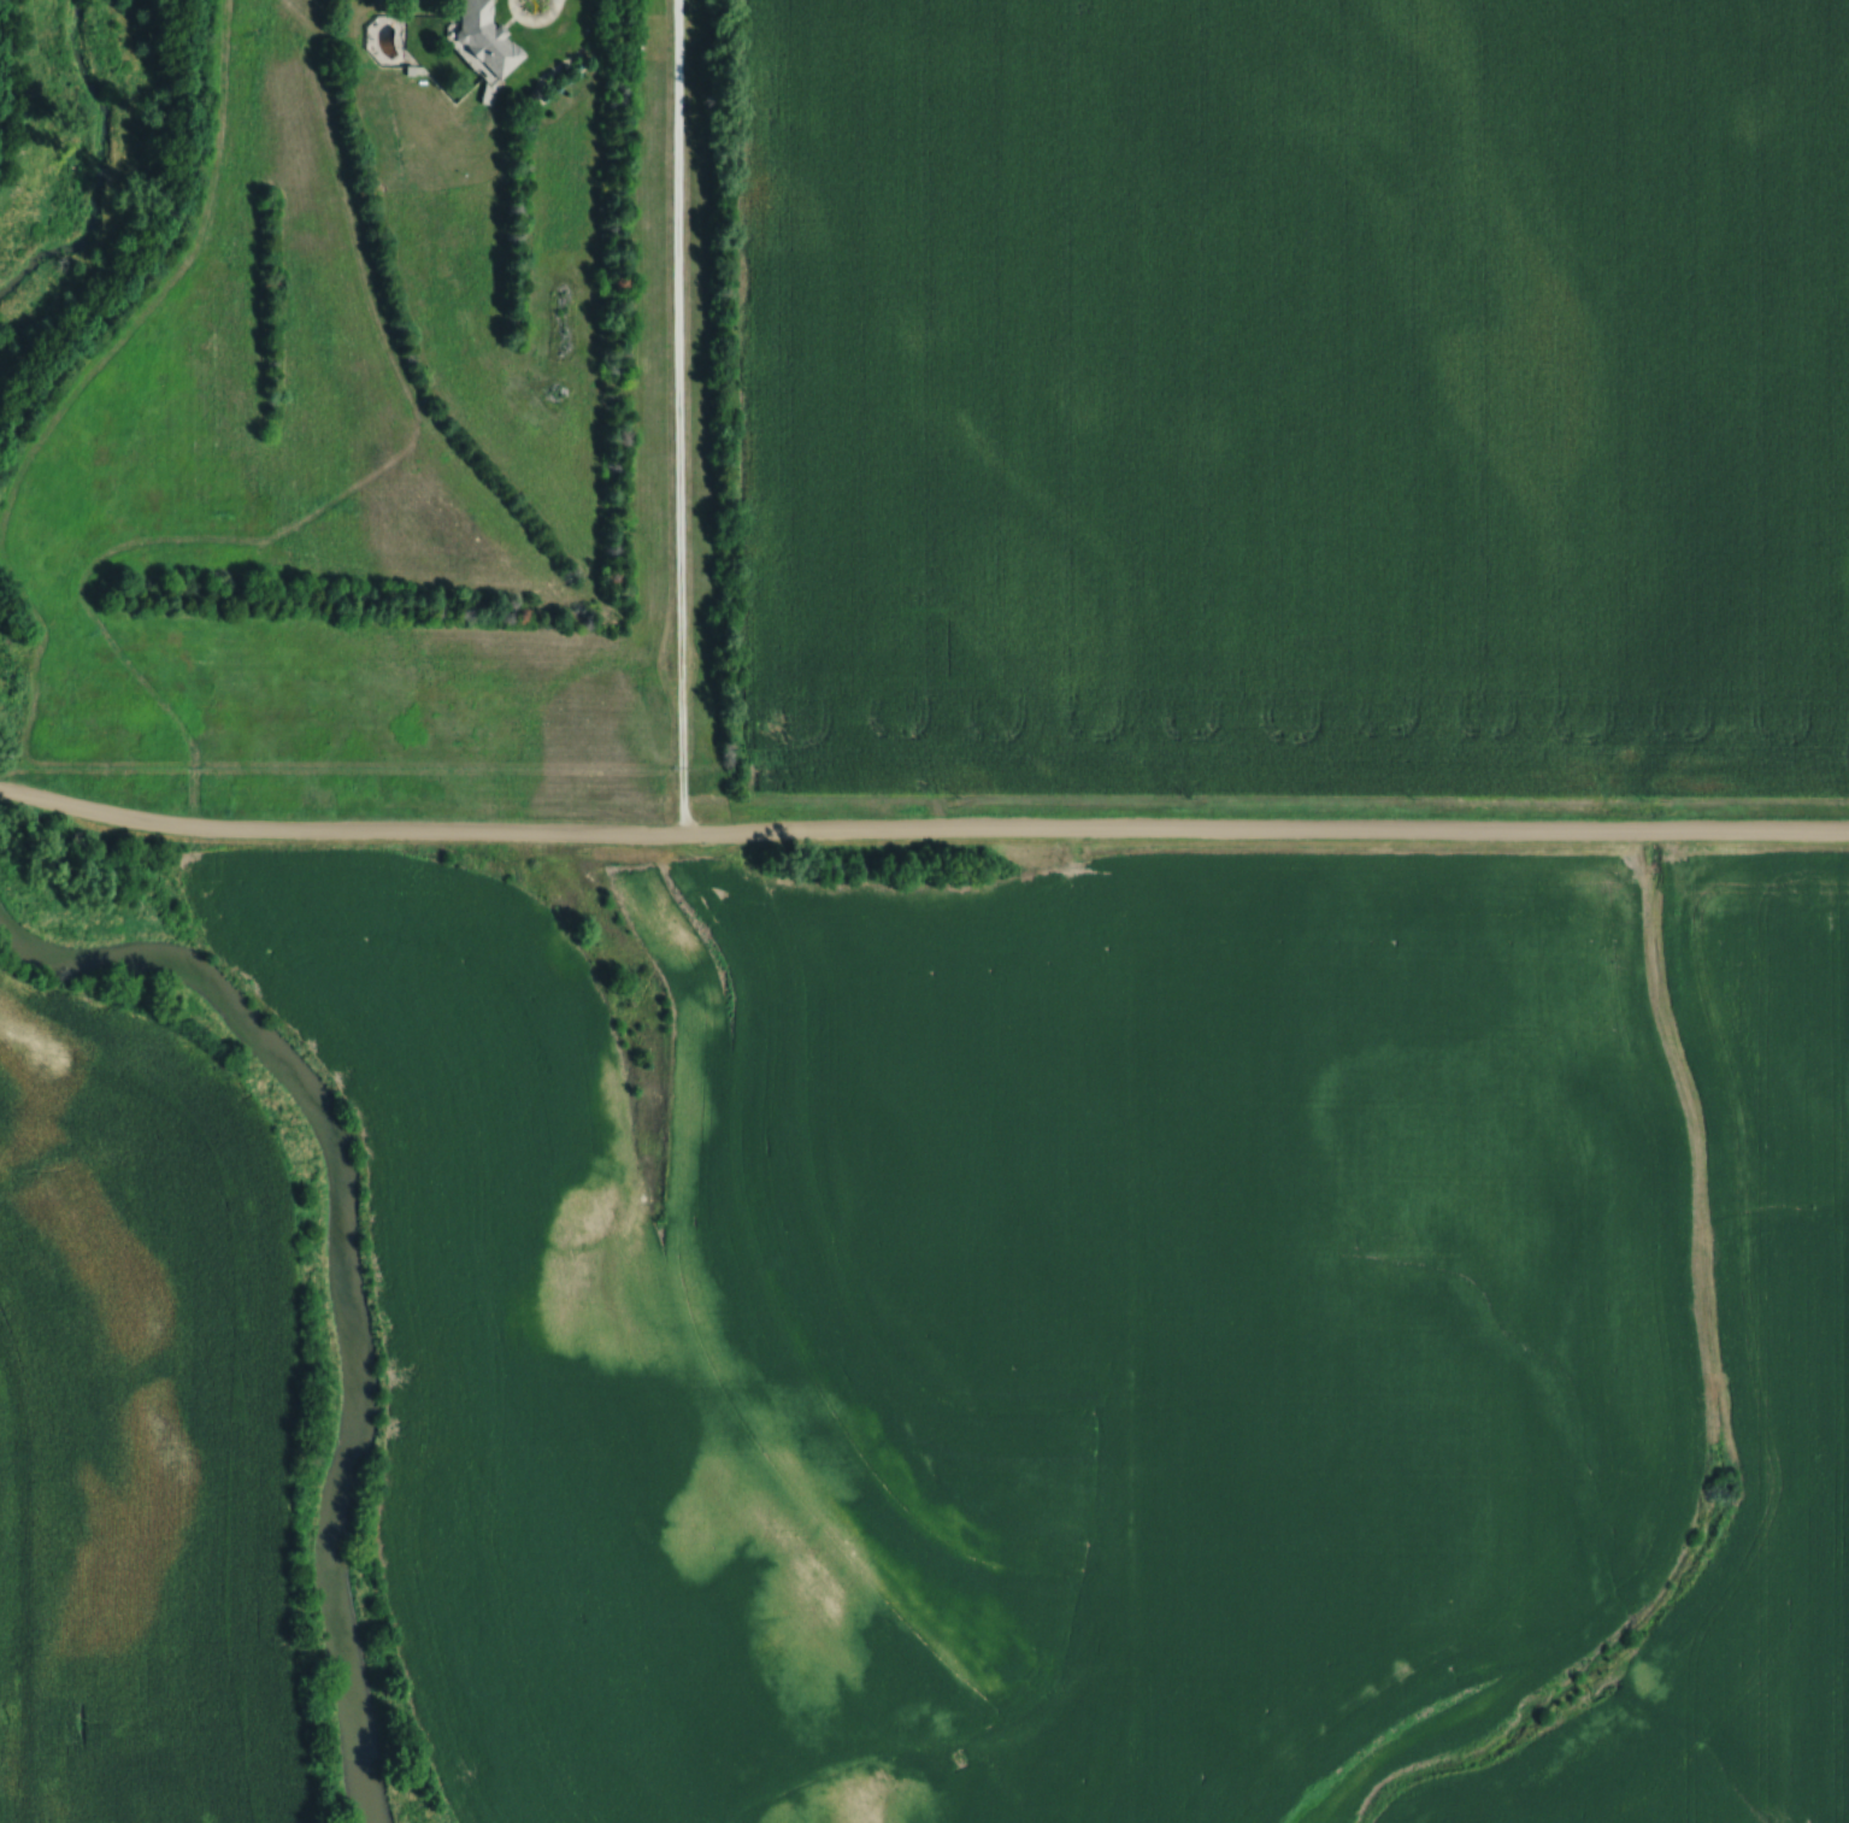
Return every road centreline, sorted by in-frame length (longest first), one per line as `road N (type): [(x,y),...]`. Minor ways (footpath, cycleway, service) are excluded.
road 1 (residential): [(1848,835),(683,836),(182,828),(2,792)]

